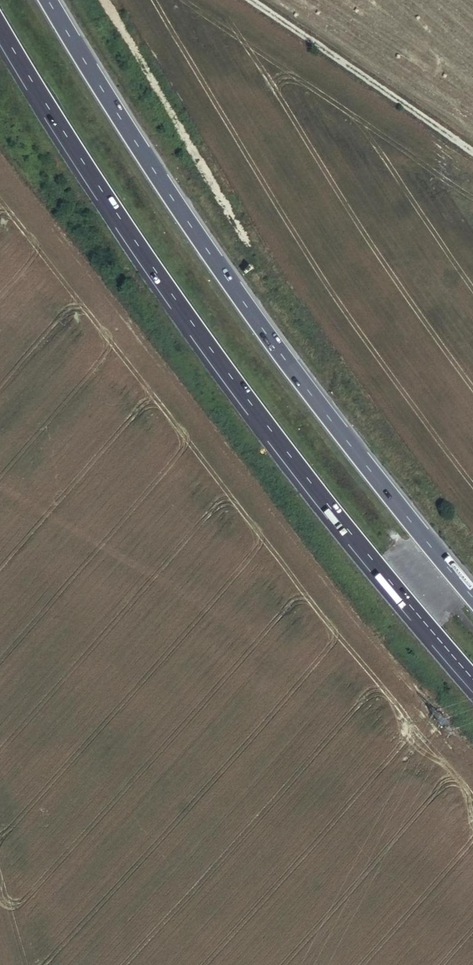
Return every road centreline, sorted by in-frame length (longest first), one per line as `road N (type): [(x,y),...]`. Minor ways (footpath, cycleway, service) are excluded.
road 1 (motorway): [(0,27),(88,170),(244,394),(472,677)]
road 2 (motorway): [(472,596),(286,362),(49,0)]
road 3 (track): [(251,0),(472,151)]

